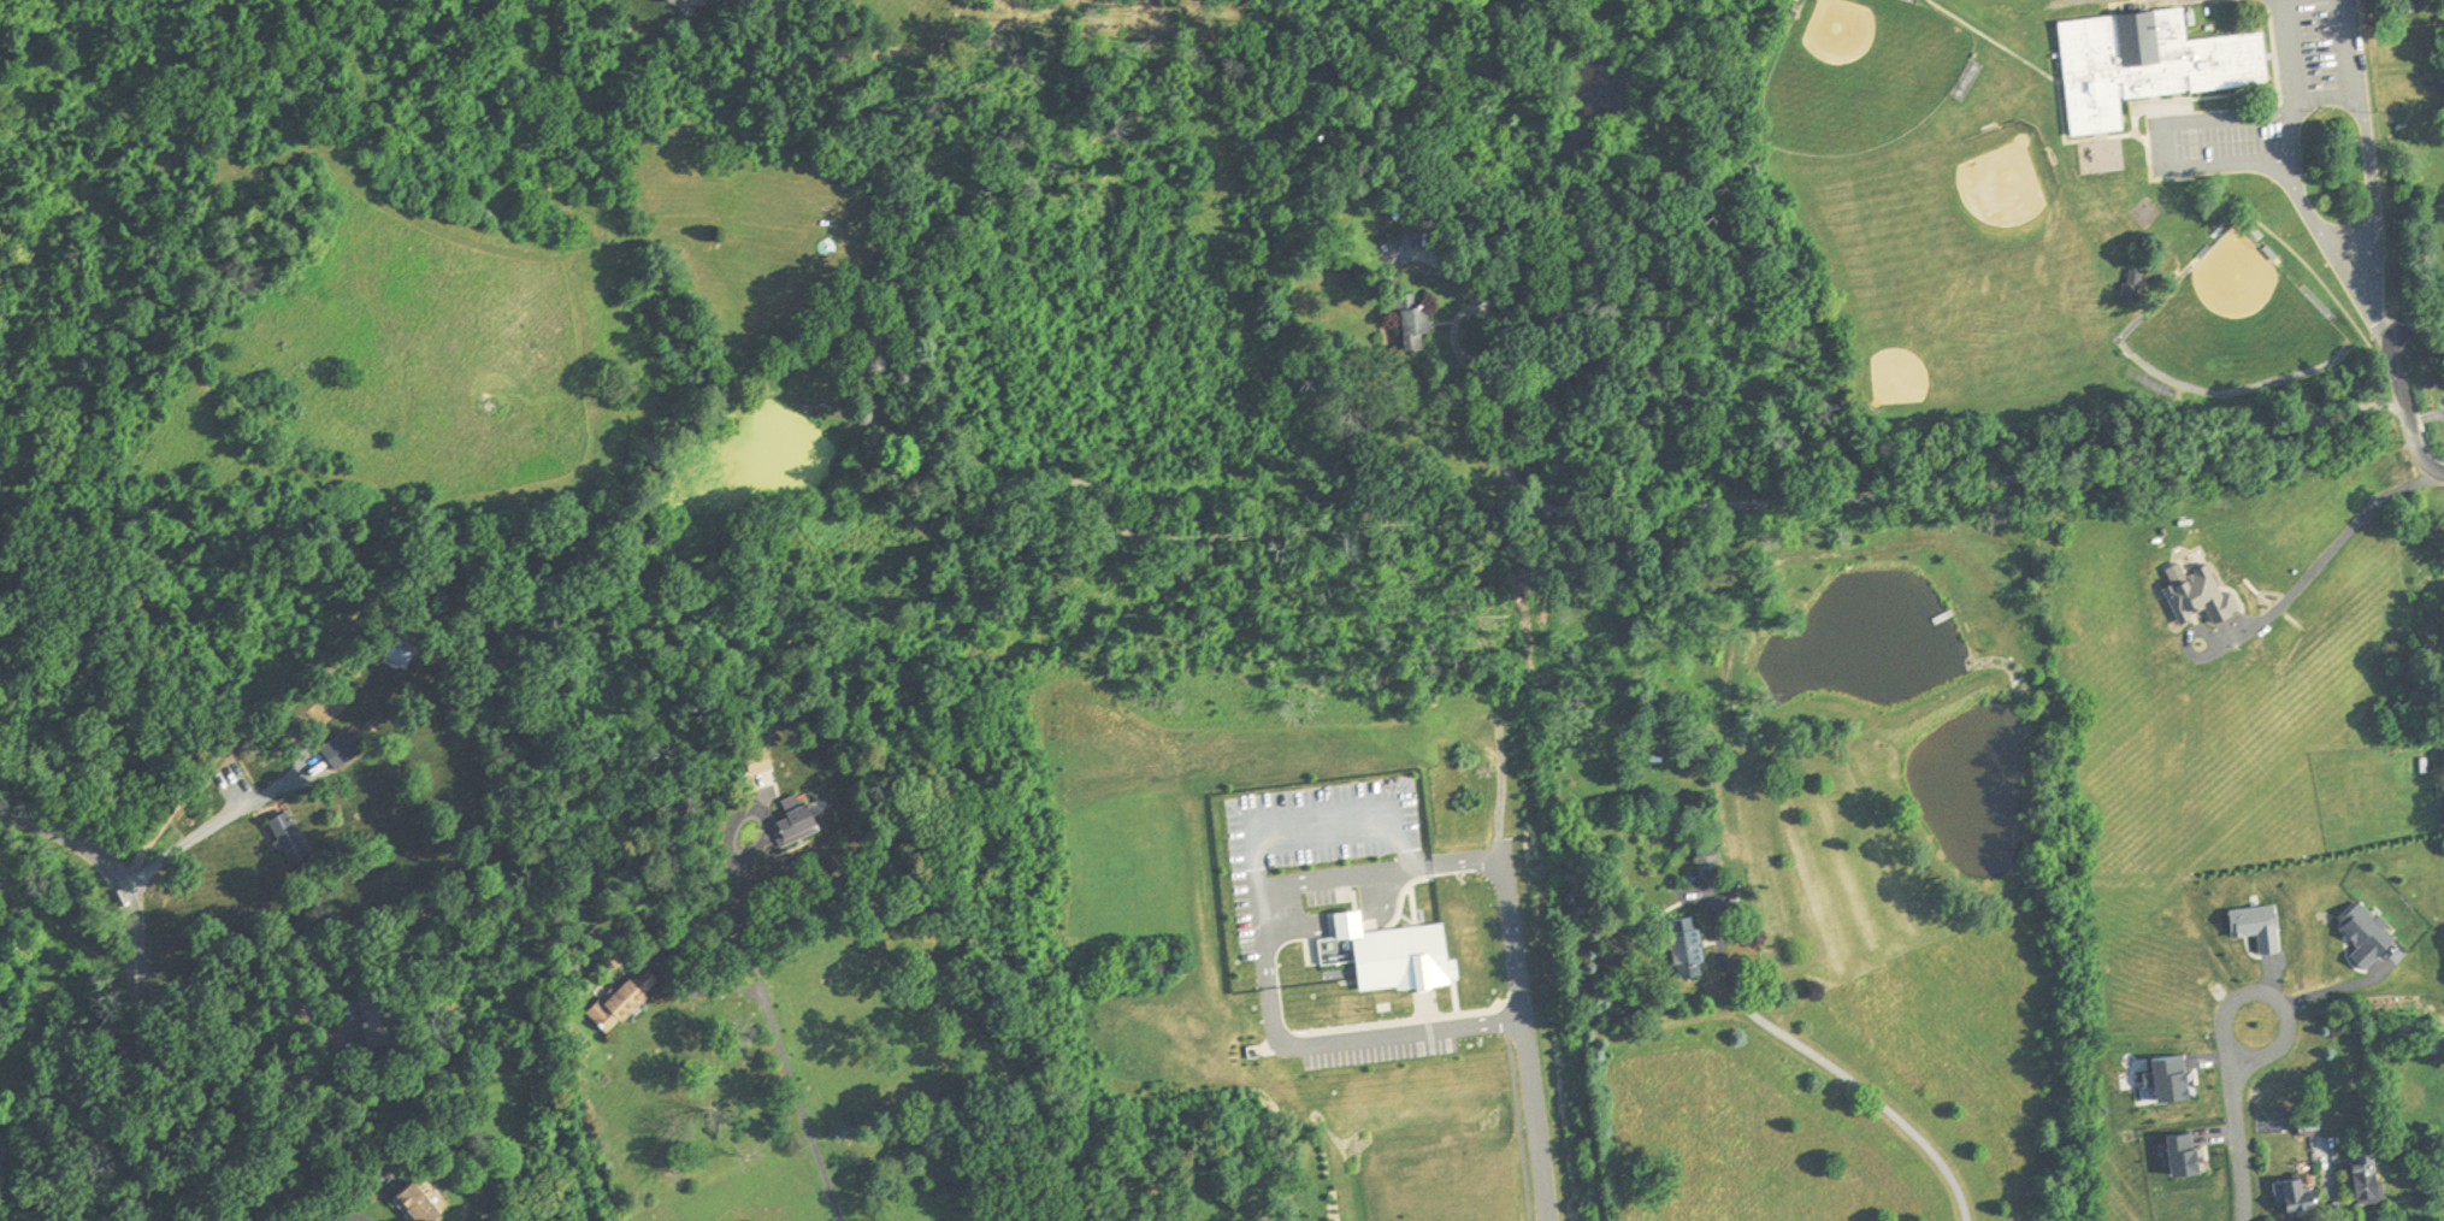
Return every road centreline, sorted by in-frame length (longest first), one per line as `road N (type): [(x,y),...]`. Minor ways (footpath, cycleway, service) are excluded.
road 1 (residential): [(136,1220),(129,885),(104,853),(0,812)]
road 2 (residential): [(2389,346),(2363,275),(2377,218),(2350,1)]
road 3 (residential): [(2241,1220),(2235,1083),(2254,1024)]
road 4 (residential): [(2401,406),(2389,346),(2399,332),(2443,318)]

